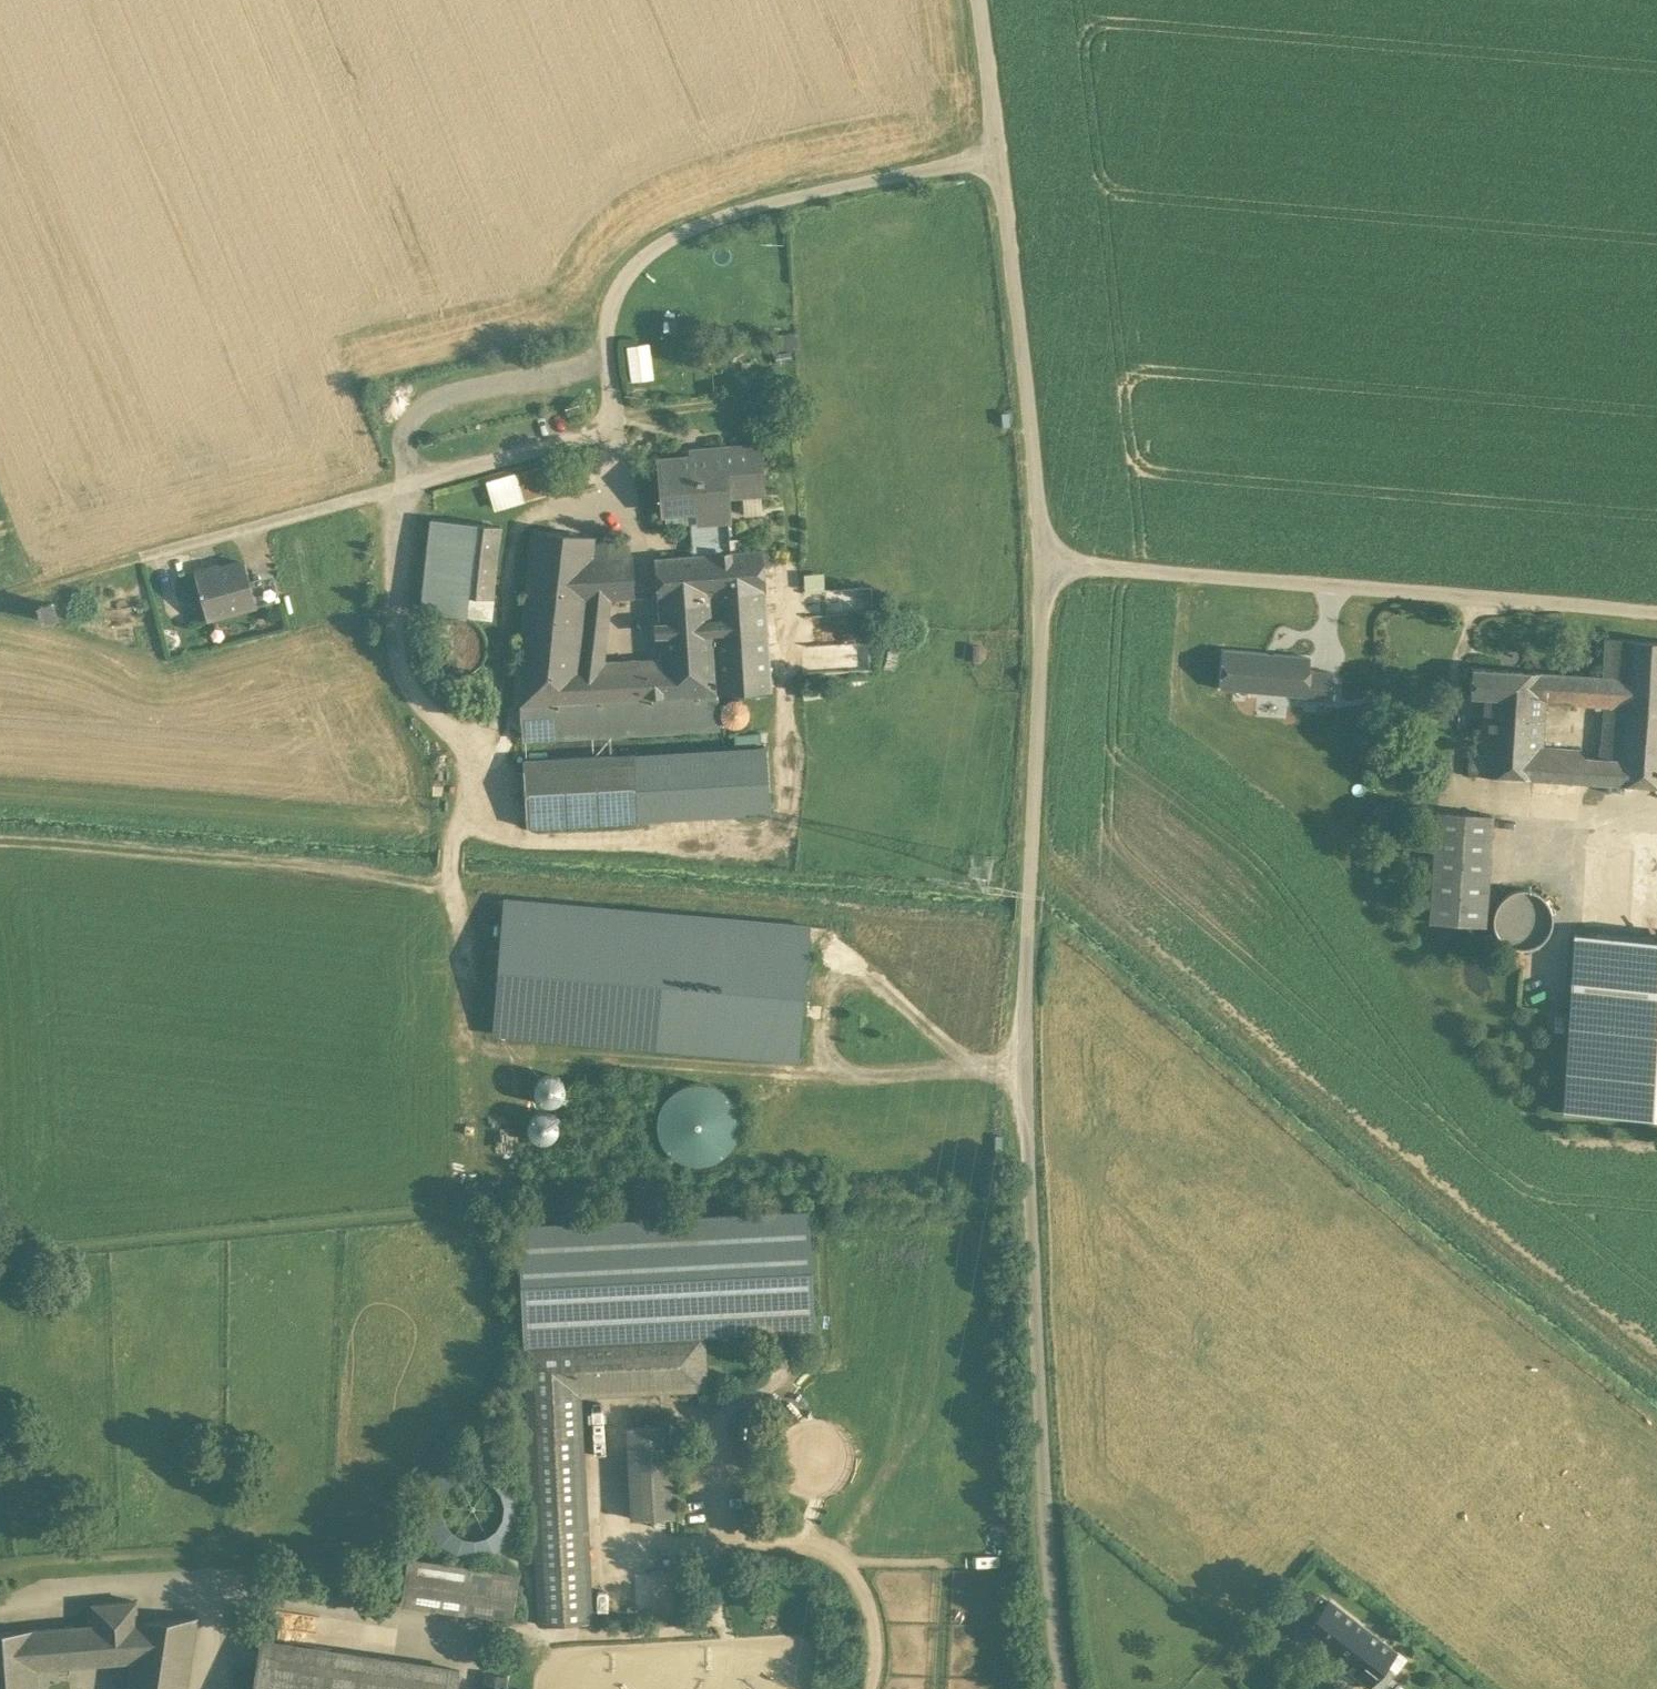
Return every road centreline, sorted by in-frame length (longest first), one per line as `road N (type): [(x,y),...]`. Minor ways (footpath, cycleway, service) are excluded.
road 1 (unclassified): [(1042,562),(1022,1064),(1039,1429),(1062,1688)]
road 2 (track): [(215,1688),(239,1550),(352,1540),(503,1363),(494,1248),(425,1200),(35,1243),(0,1257)]
road 3 (track): [(1003,159),(904,174),(639,250),(622,278),(615,313),(624,419),(423,463)]
road 4 (track): [(1042,562),(1656,613)]
road 5 (unclassified): [(1042,562),(984,0)]
road 6 (track): [(64,1565),(239,1550)]

